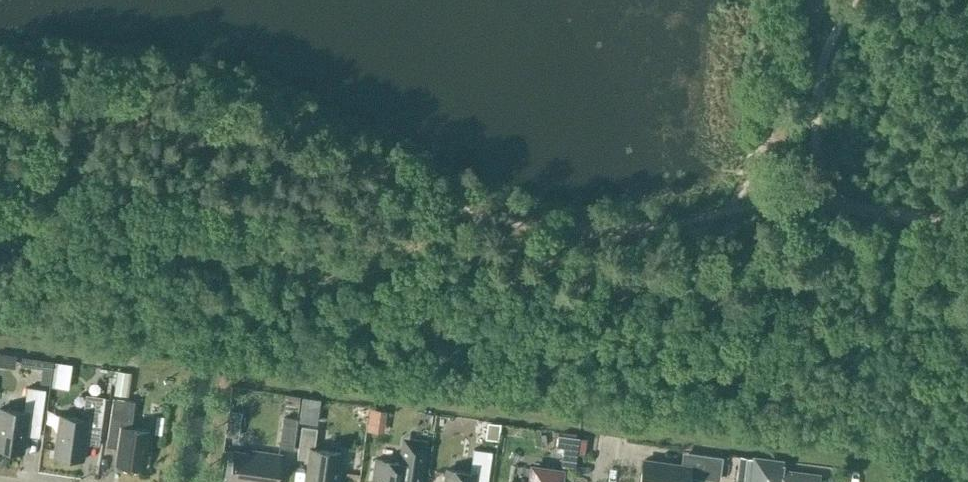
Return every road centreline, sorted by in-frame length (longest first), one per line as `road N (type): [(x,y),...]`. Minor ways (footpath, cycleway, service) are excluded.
road 1 (track): [(855,0),(824,75),(831,206),(967,225)]

